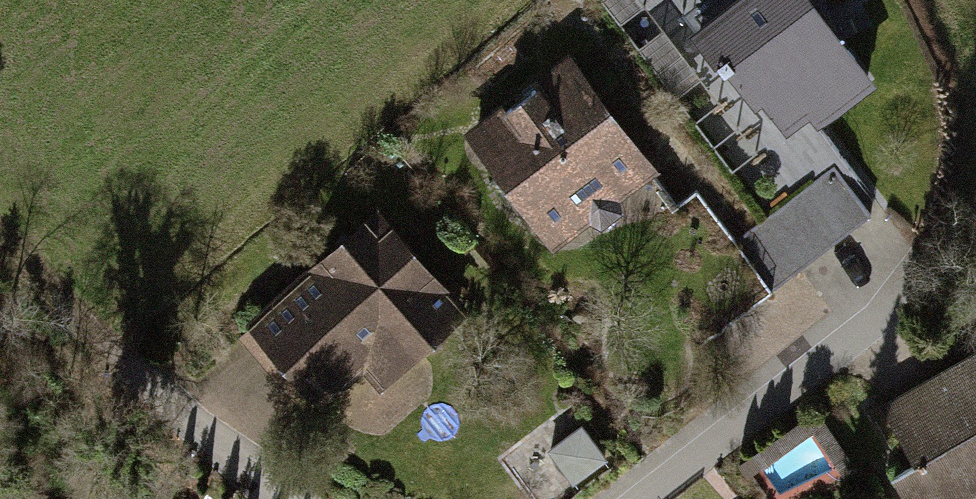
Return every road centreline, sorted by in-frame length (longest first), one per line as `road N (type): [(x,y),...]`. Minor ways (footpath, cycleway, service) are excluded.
road 1 (residential): [(632,498),(904,271)]
road 2 (track): [(0,249),(163,397)]
road 3 (residential): [(275,498),(163,397)]

